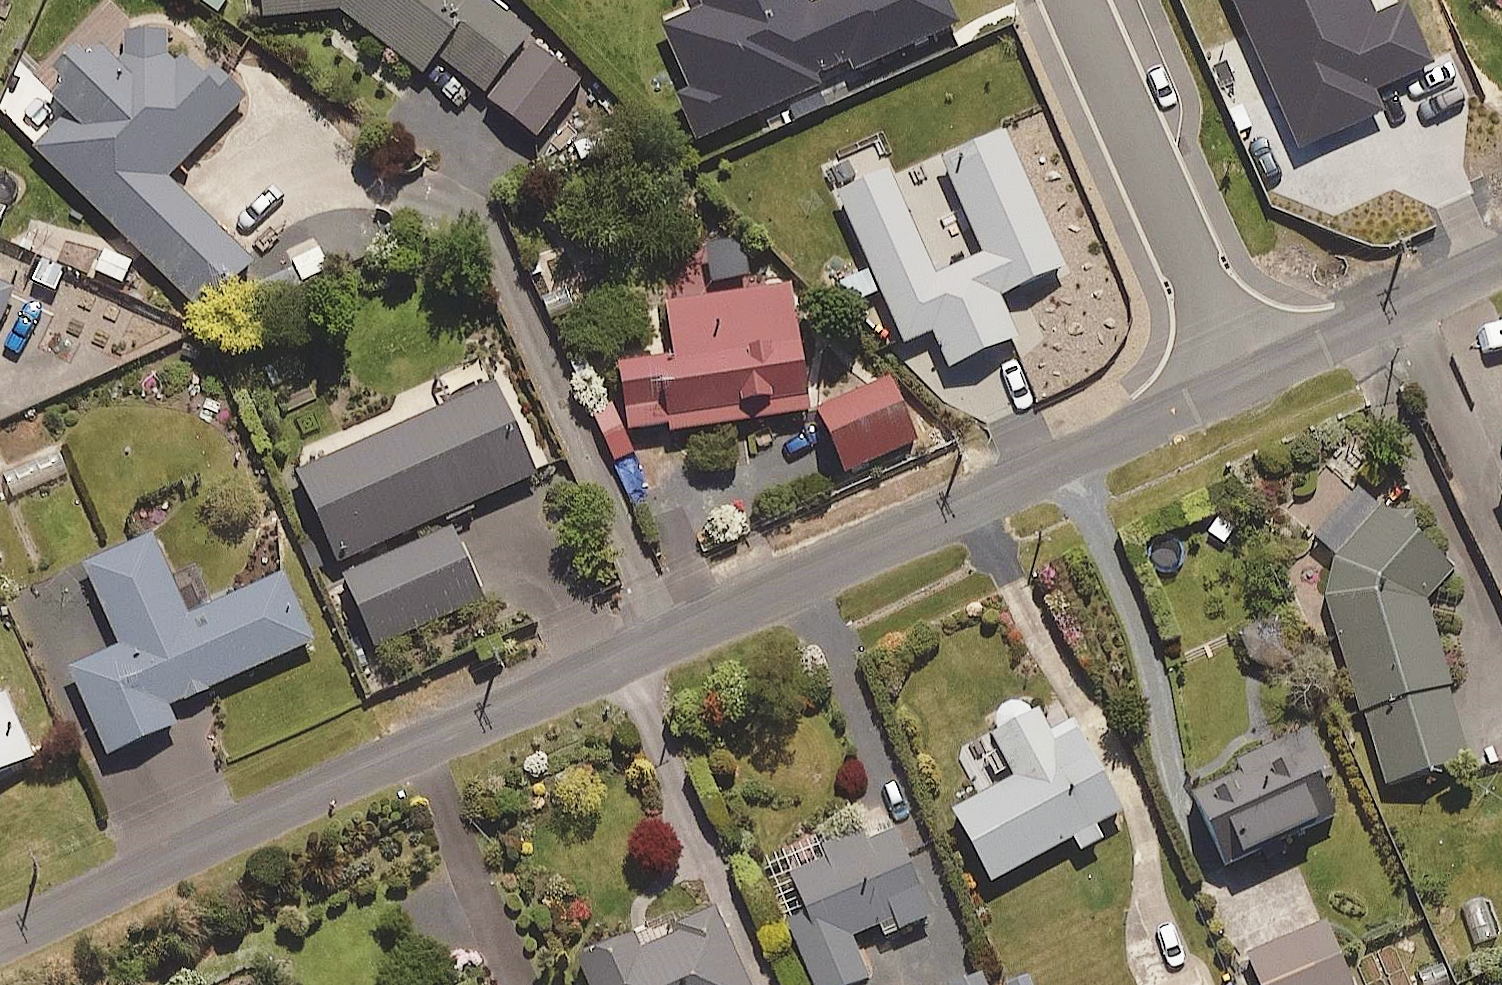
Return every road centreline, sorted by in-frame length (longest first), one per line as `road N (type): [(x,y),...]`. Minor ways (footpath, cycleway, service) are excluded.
road 1 (residential): [(1244,379),(0,944)]
road 2 (residential): [(1244,379),(1073,0)]
road 3 (residential): [(1501,262),(1244,379)]

